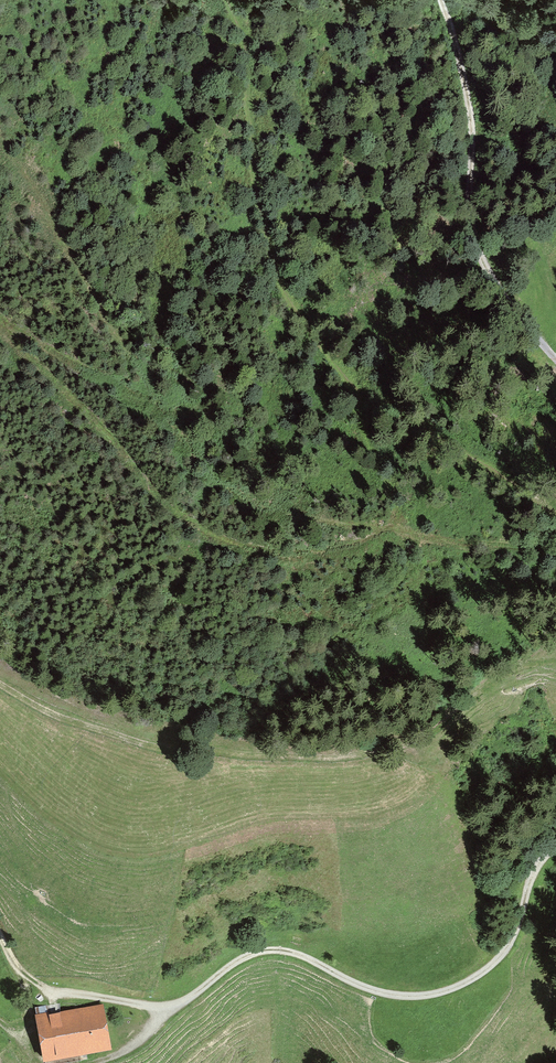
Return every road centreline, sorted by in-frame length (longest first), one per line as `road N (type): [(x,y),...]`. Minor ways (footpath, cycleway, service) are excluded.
road 1 (track): [(0,938),(38,984),(146,1008),(182,1002),(236,962),(275,950),(371,989),(414,996),(455,987),(489,967),(511,942),(535,868),(555,846)]
road 2 (track): [(226,0),(248,50),(265,235),(296,311),(325,355),(383,409),(555,512)]
road 3 (track): [(0,322),(183,519),(246,549),(316,553),(387,532),(394,495),(358,417),(355,387)]
road 4 (track): [(443,0),(470,94),(477,246),(509,302),(555,359)]
road 5 (track): [(218,479),(247,498),(334,523),(555,549)]

